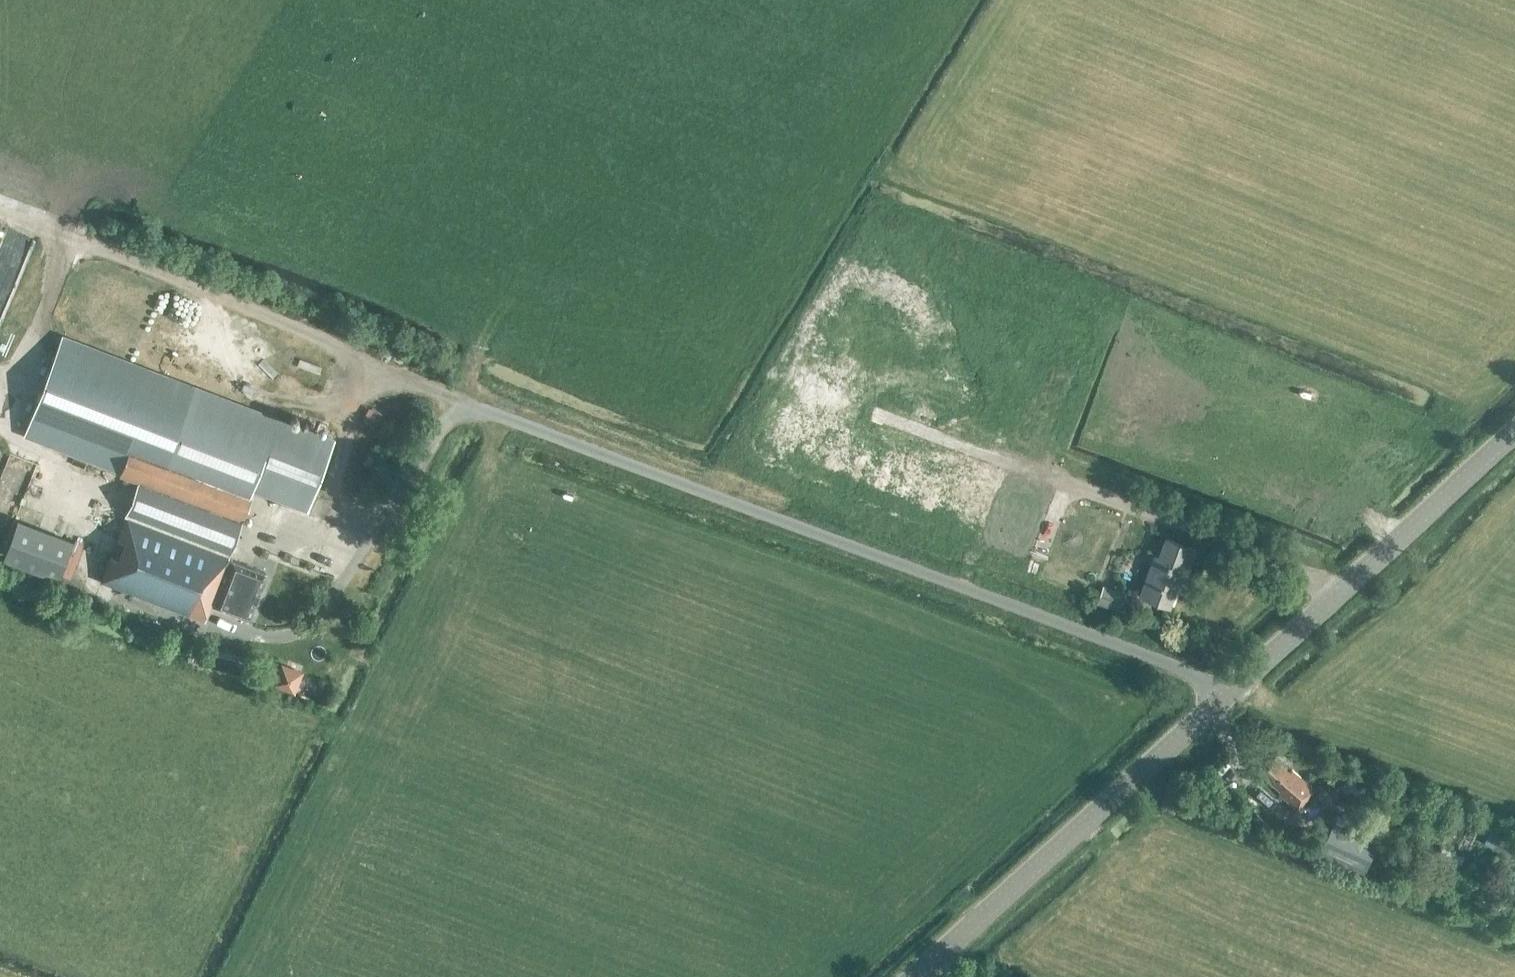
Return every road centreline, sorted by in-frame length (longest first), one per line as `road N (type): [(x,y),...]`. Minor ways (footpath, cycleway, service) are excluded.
road 1 (tertiary): [(922,976),(1514,433)]

